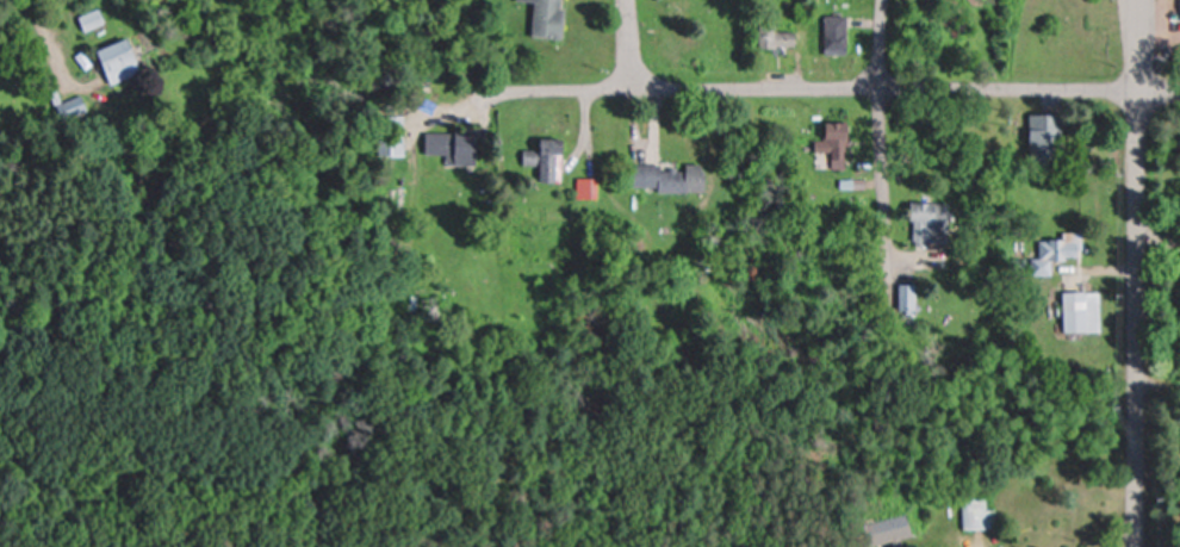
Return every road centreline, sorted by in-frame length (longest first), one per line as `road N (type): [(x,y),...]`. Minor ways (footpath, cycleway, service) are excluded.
road 1 (residential): [(1179,93),(629,86),(497,95)]
road 2 (residential): [(1132,546),(1138,93)]
road 3 (residential): [(884,365),(882,0)]

